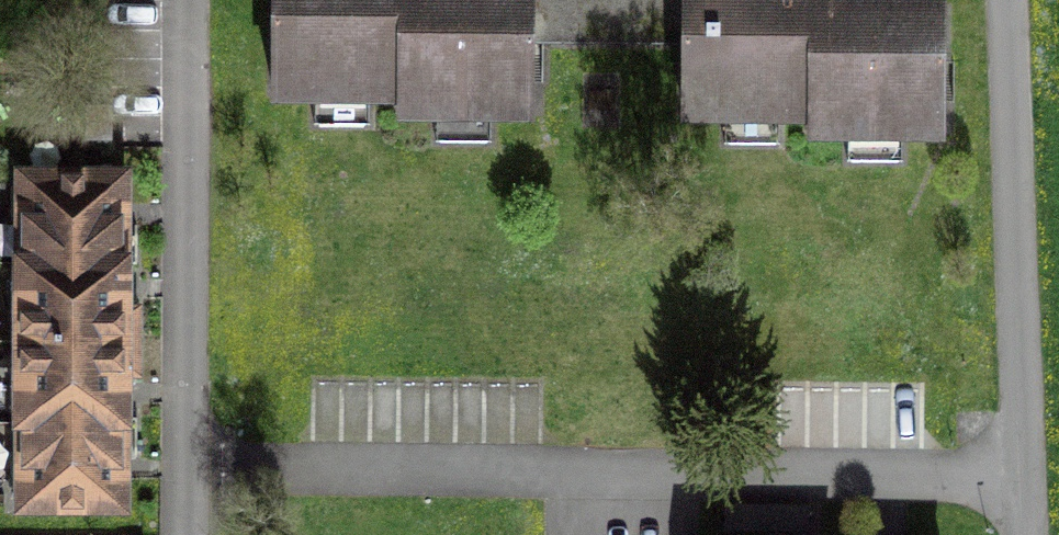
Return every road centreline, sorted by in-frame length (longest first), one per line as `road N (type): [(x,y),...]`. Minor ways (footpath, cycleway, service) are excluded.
road 1 (residential): [(176,490),(1026,473)]
road 2 (residential): [(180,0),(176,490)]
road 3 (residential): [(1026,473),(1006,0)]

